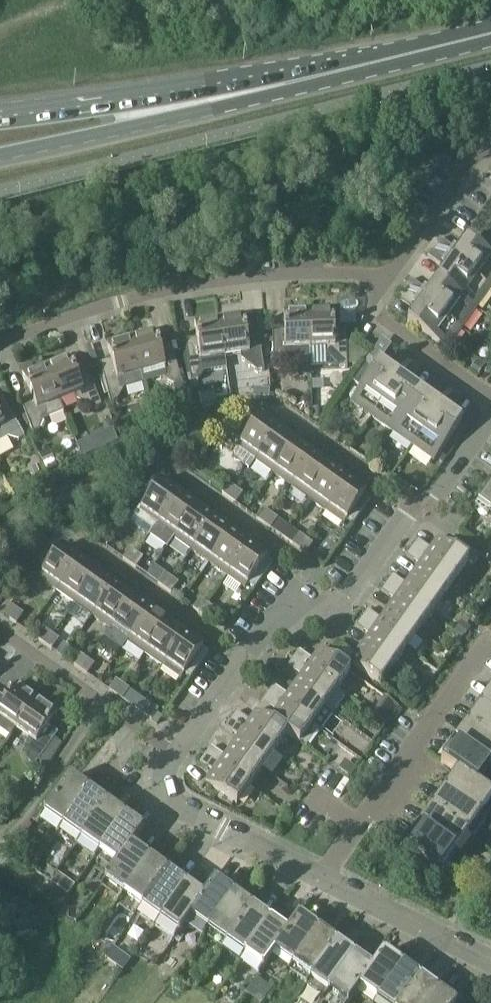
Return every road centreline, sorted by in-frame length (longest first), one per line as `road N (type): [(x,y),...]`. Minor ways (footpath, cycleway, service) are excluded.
road 1 (residential): [(176,759),(268,625),(349,599),(490,418)]
road 2 (residential): [(0,345),(202,282),(293,273),(385,279)]
road 3 (primary): [(186,106),(490,33)]
road 4 (residential): [(321,878),(490,641)]
road 5 (residential): [(176,759),(0,630)]
road 6 (residential): [(321,878),(170,797),(165,779),(176,759)]
road 7 (primary): [(0,157),(186,106)]
road 8 (residential): [(490,961),(321,878)]
road 9 (primary): [(186,106),(0,121)]
road 10 (residential): [(490,400),(375,313),(385,279)]
road 11 (track): [(26,1002),(62,934),(49,894),(0,866)]
road 12 (residential): [(385,279),(472,160),(490,151)]

